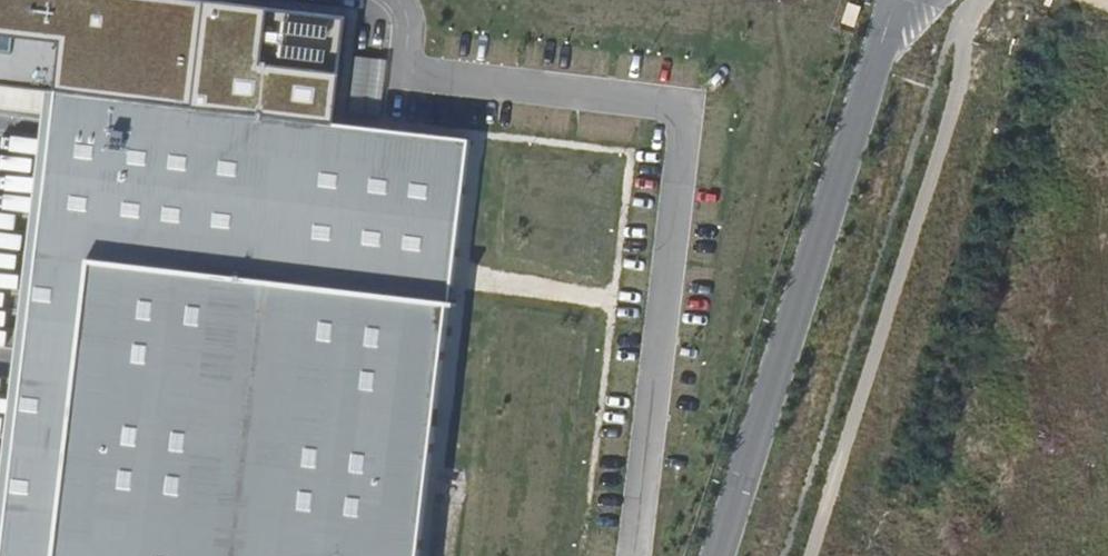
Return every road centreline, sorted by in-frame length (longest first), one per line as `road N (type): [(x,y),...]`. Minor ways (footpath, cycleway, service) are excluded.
road 1 (unclassified): [(900,0),(727,555)]

